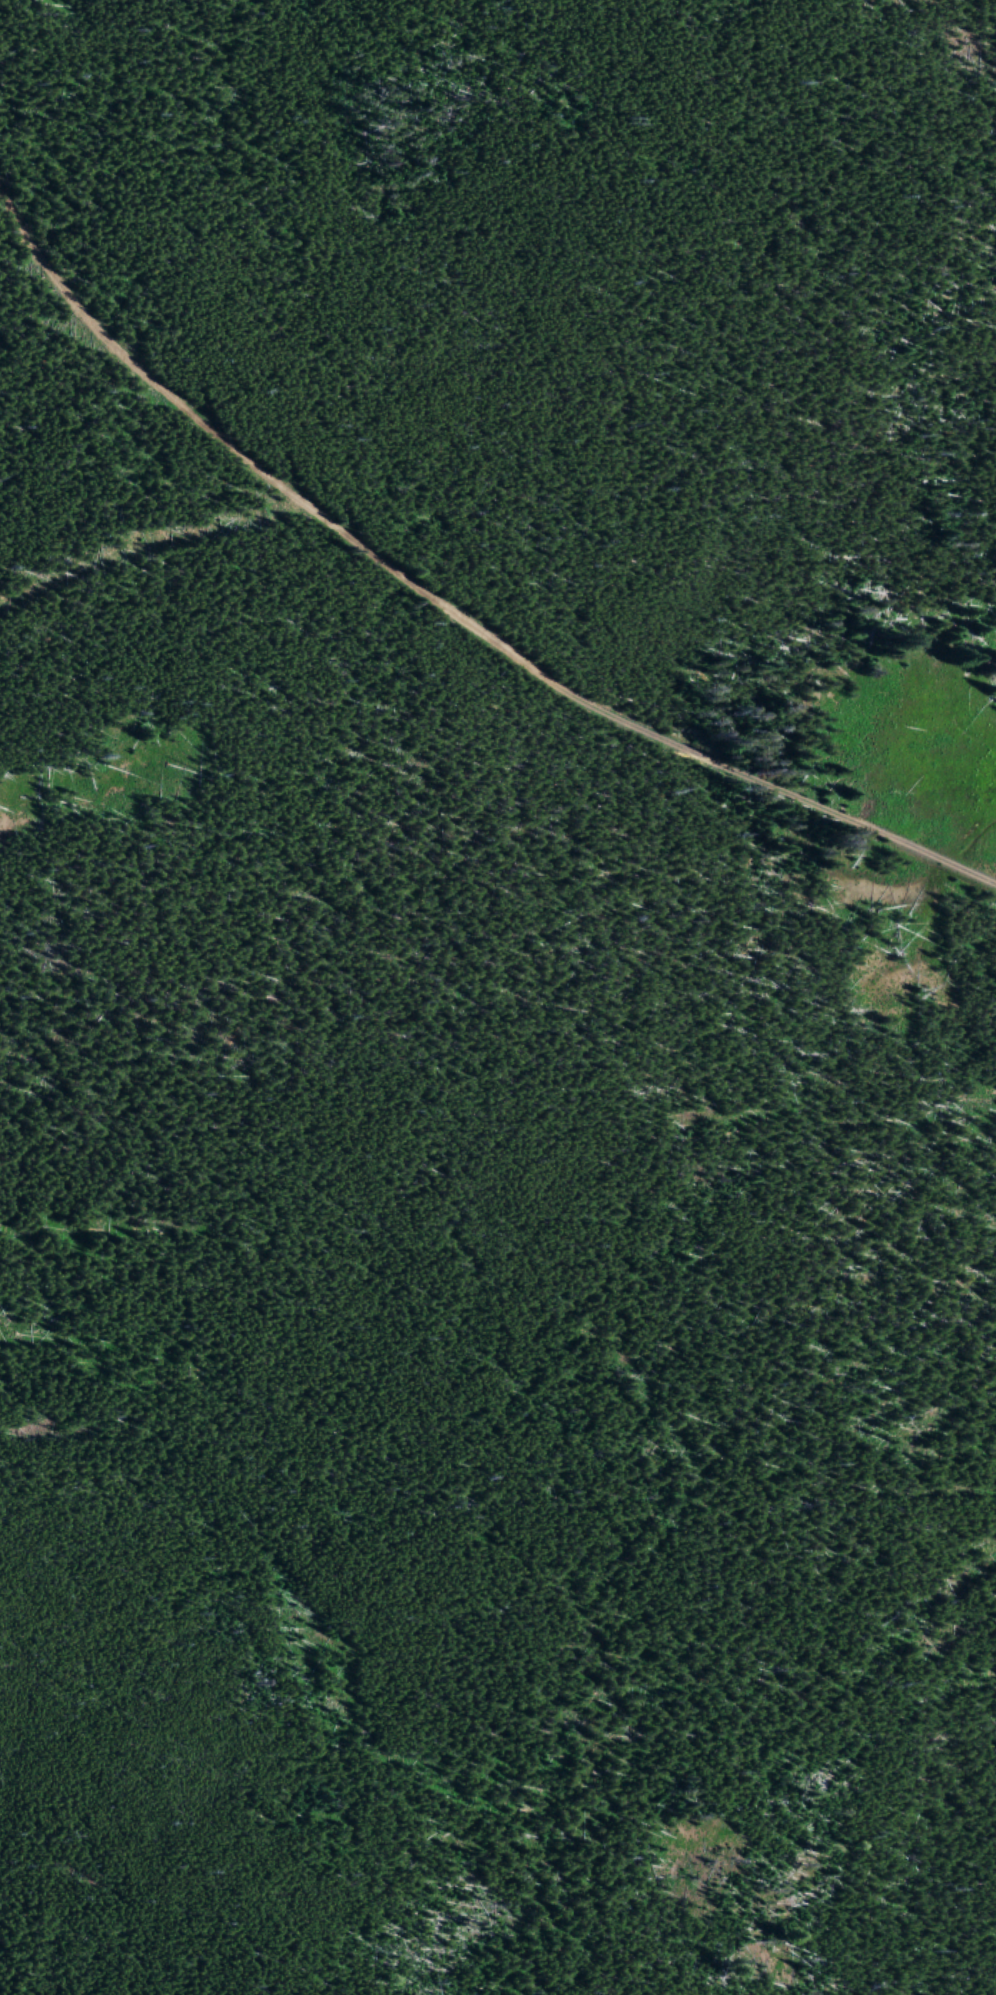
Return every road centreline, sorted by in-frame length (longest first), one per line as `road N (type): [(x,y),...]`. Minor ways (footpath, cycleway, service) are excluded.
road 1 (track): [(995,896),(559,696),(403,590),(96,344),(20,251),(0,206)]

